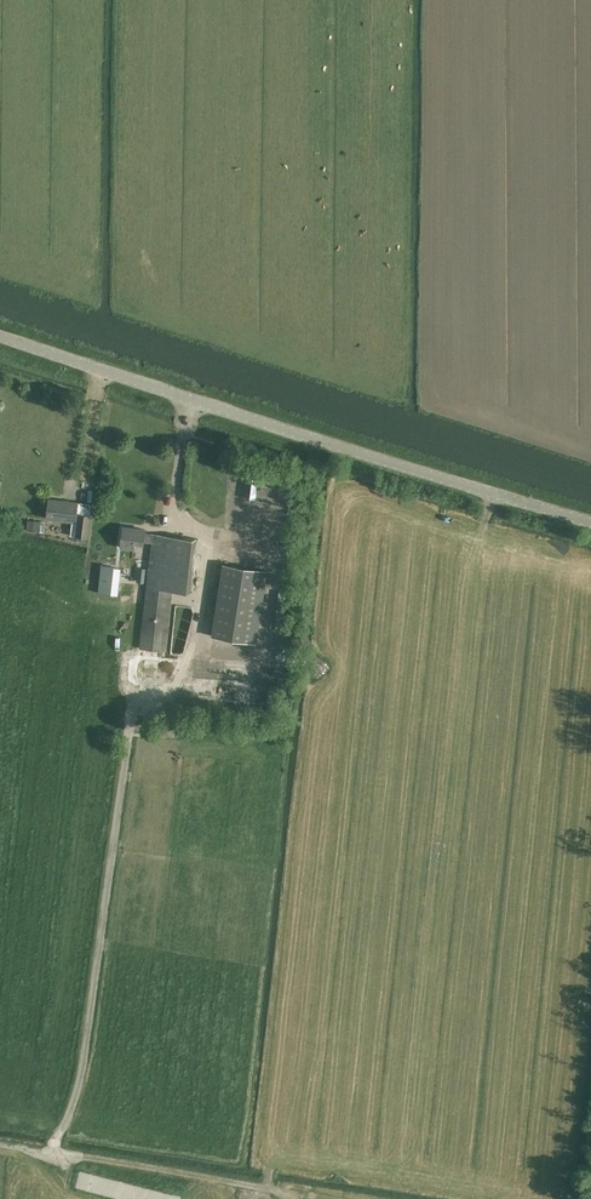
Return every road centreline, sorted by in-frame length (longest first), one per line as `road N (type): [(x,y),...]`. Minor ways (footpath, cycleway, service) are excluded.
road 1 (tertiary): [(0,336),(590,525)]

